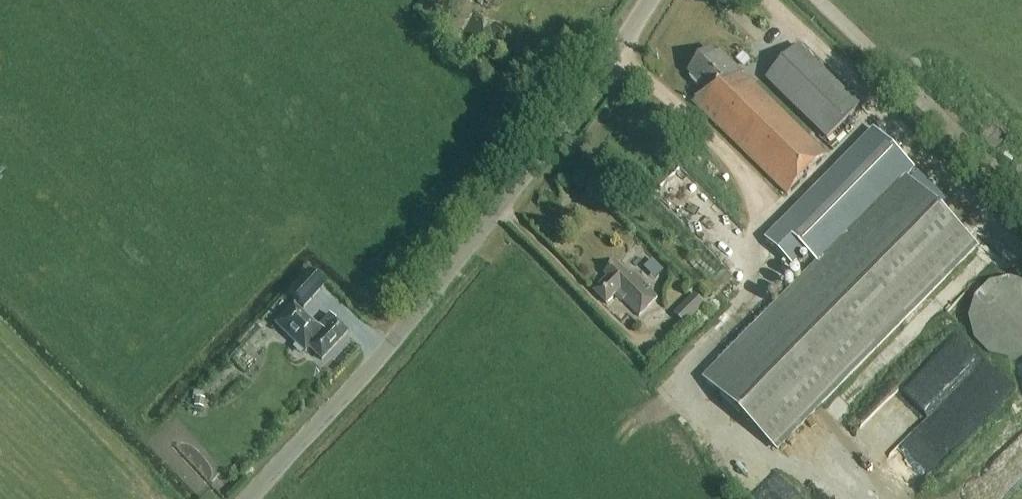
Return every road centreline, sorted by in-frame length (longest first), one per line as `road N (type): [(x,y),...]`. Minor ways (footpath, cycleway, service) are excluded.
road 1 (track): [(896,498),(751,465),(681,383),(748,309),(764,227),(904,86)]
road 2 (unclassified): [(248,498),(510,192),(643,0)]
road 3 (track): [(1021,256),(973,208),(996,176),(818,0)]

